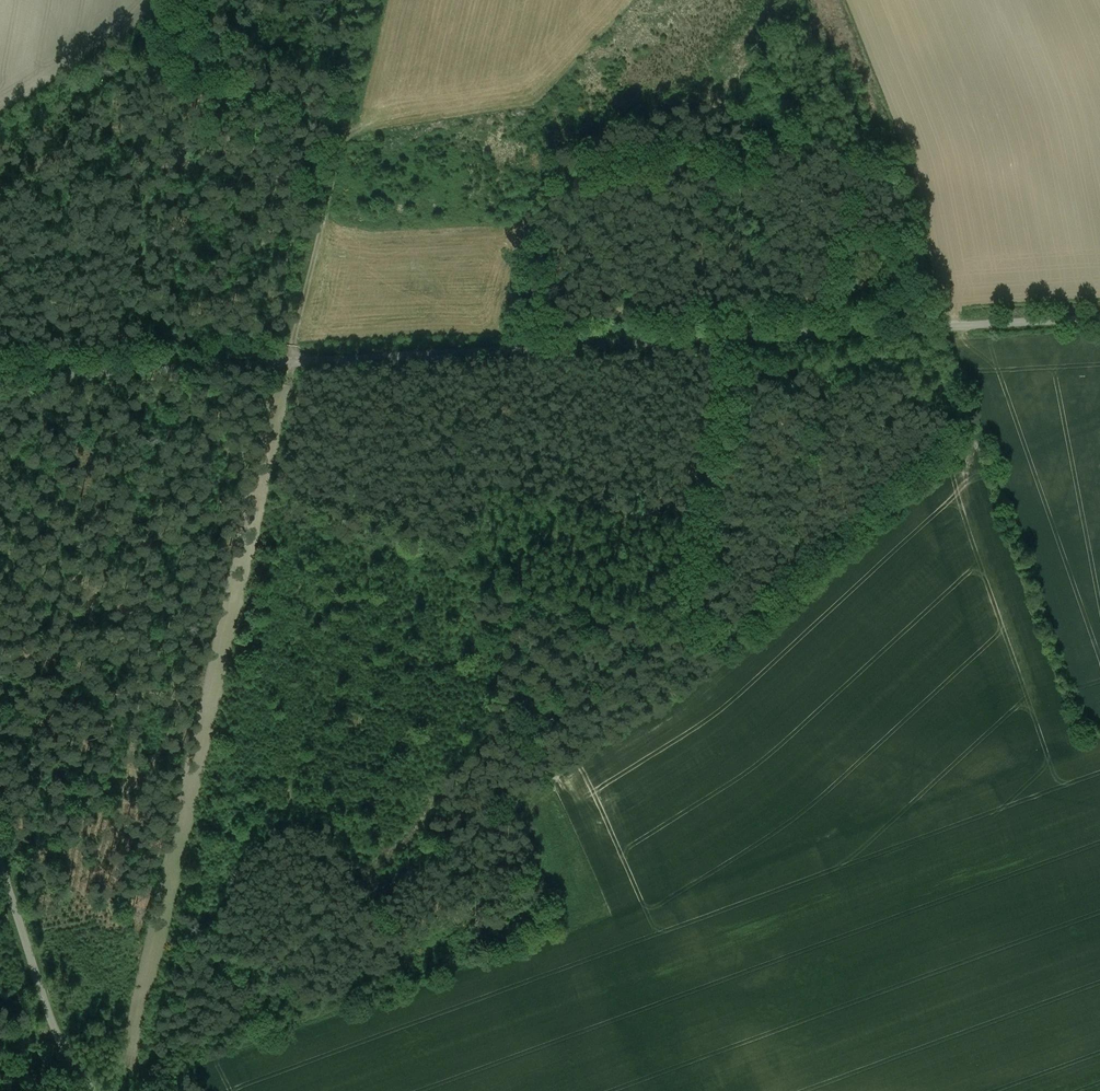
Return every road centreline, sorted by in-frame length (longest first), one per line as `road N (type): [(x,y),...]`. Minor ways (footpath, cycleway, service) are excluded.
road 1 (unclassified): [(1099,318),(0,379)]
road 2 (unclassified): [(101,1090),(66,1036),(0,847)]

